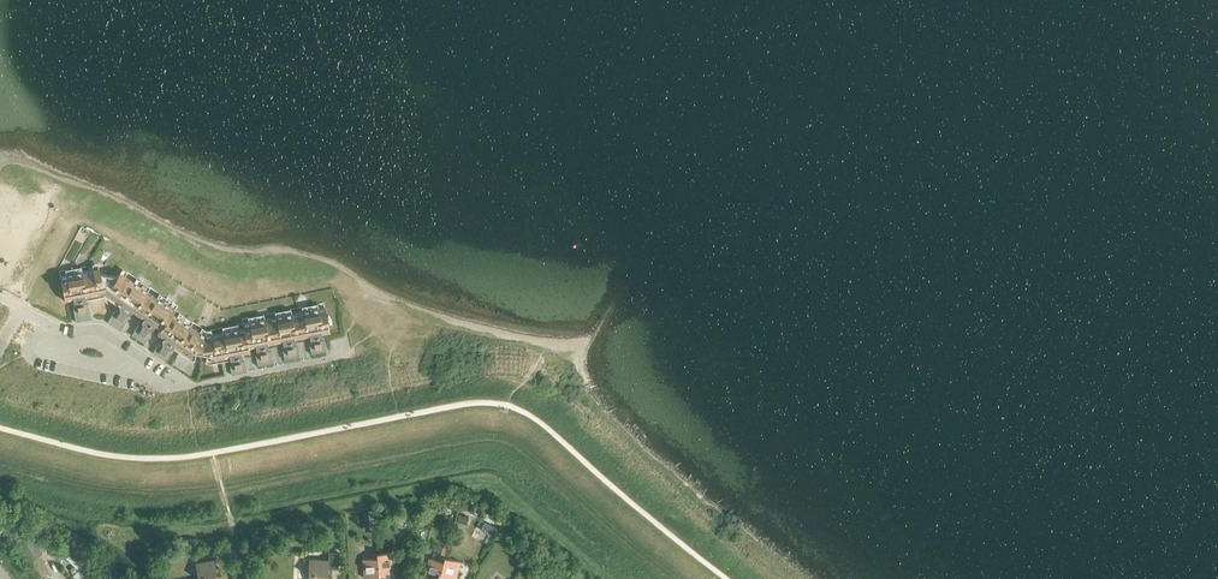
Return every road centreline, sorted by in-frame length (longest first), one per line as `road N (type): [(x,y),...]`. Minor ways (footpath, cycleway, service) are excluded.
road 1 (residential): [(350,353),(179,387),(152,379)]

